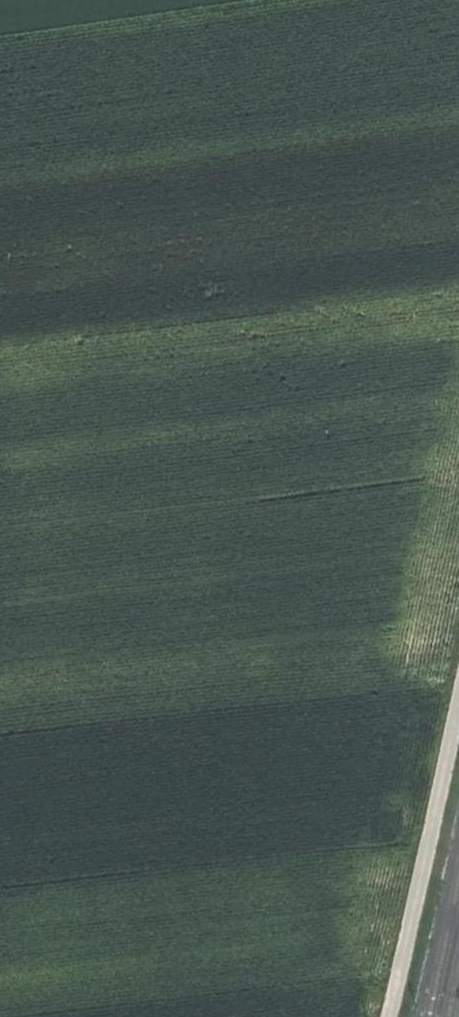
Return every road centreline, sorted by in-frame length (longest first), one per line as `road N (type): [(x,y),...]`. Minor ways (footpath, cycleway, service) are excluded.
road 1 (unclassified): [(391,1016),(458,707)]

